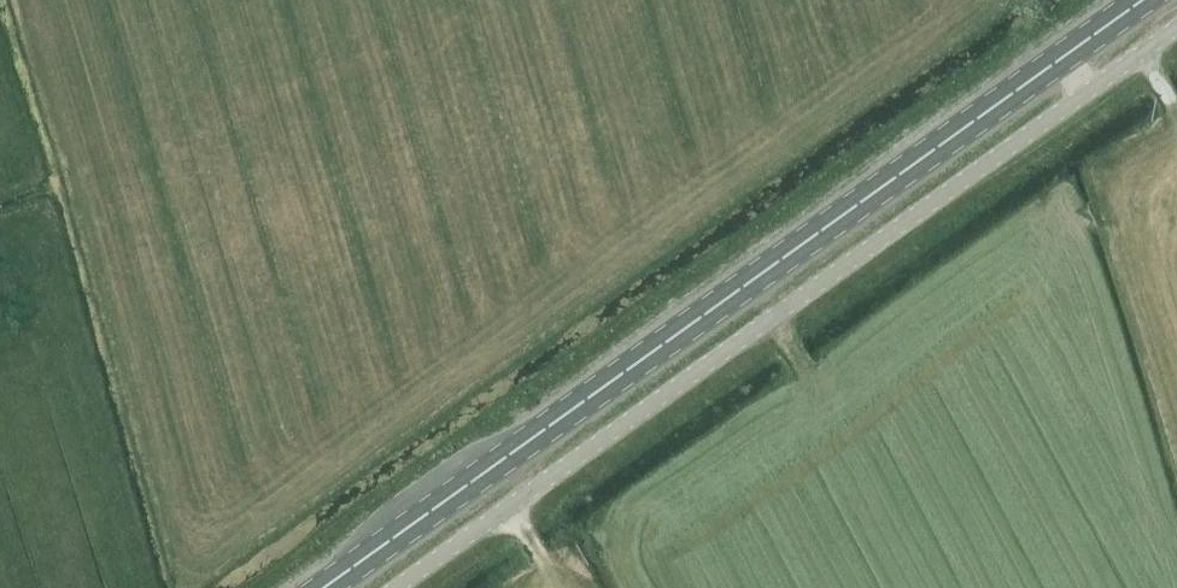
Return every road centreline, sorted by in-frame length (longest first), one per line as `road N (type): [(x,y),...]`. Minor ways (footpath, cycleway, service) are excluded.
road 1 (primary): [(323,587),(1142,0)]
road 2 (unclassified): [(397,587),(1176,28)]

